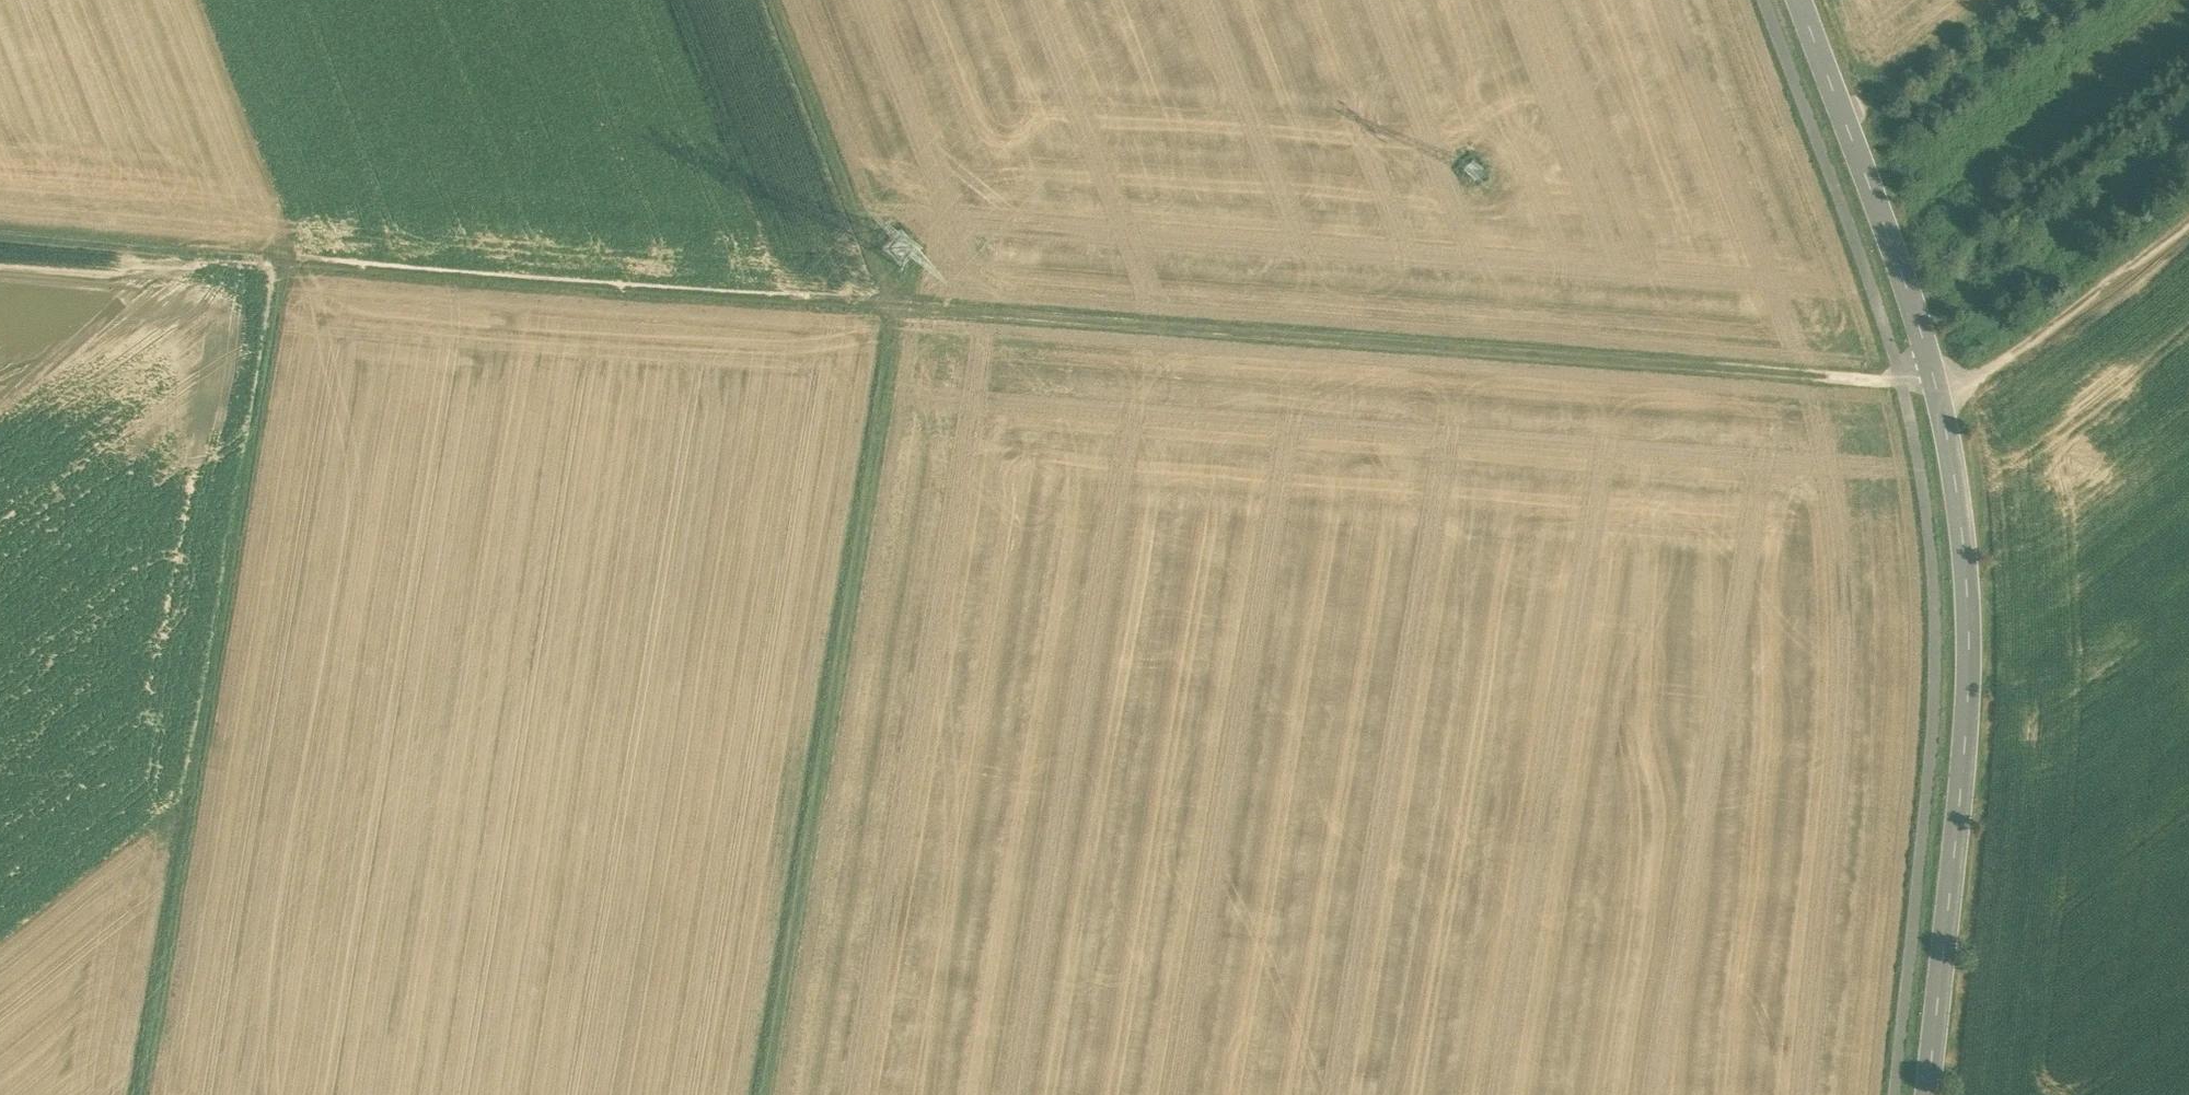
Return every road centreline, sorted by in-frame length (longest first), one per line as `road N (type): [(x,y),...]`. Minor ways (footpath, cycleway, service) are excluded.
road 1 (track): [(2188,246),(2028,371),(1944,401),(907,323),(766,1094)]
road 2 (track): [(139,1094),(284,268),(907,323)]
road 3 (track): [(1893,1094),(1933,731),(1923,400),(1779,0)]
road 4 (tertiary): [(1926,1094),(1964,751),(1962,555),(1934,323),(1811,0)]
road 5 (track): [(781,0),(907,323)]
road 6 (track): [(284,268),(0,247)]

